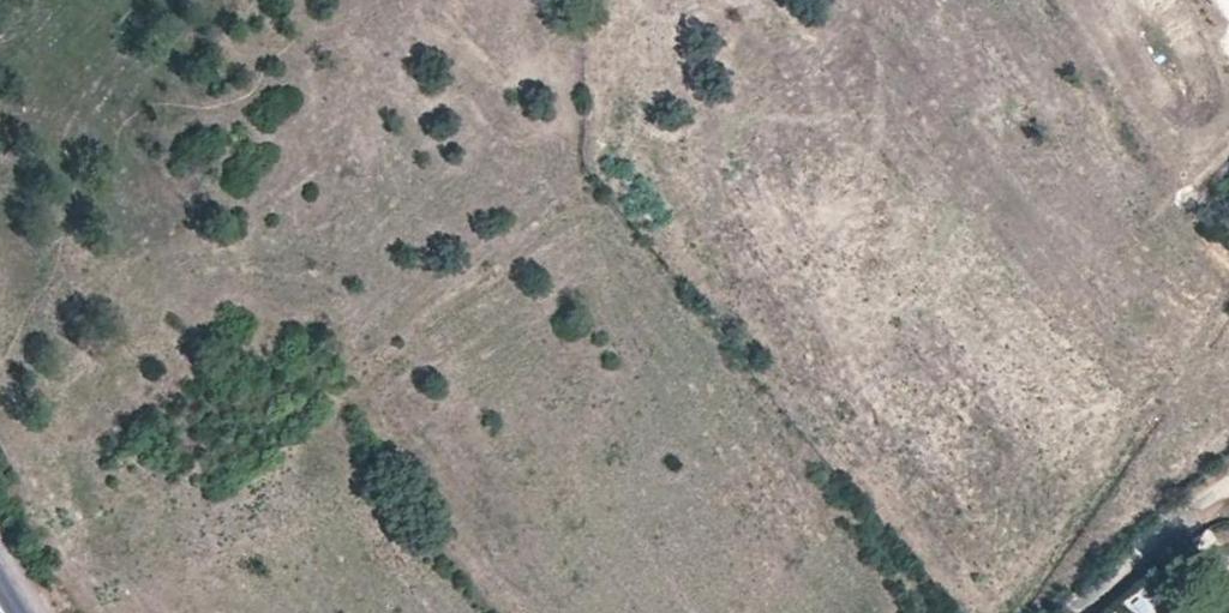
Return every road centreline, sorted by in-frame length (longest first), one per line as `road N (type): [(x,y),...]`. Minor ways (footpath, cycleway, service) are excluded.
road 1 (residential): [(1074,612),(1199,506)]

